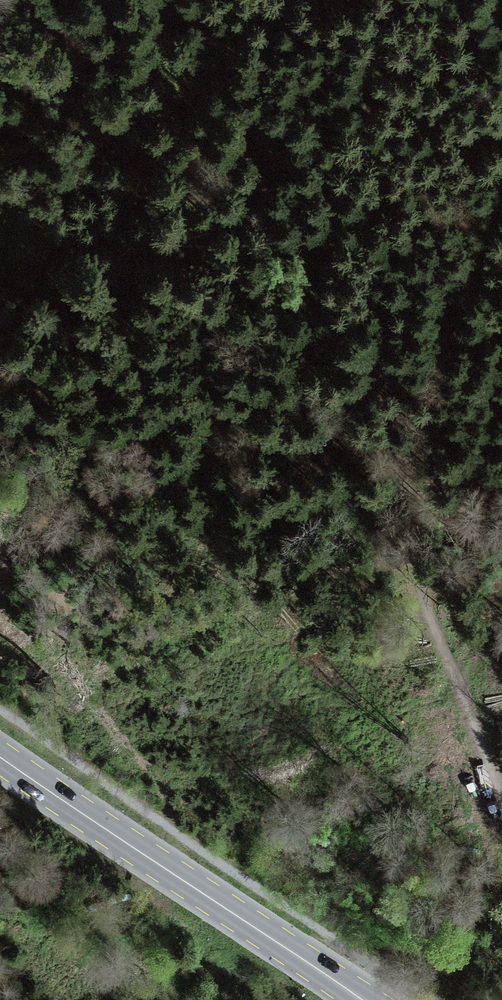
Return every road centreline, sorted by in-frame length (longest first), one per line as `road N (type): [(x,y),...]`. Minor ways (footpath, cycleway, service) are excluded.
road 1 (track): [(501,809),(431,593),(411,465),(501,155)]
road 2 (track): [(424,421),(303,270),(161,122),(0,4)]
road 3 (primary): [(364,999),(0,757)]

